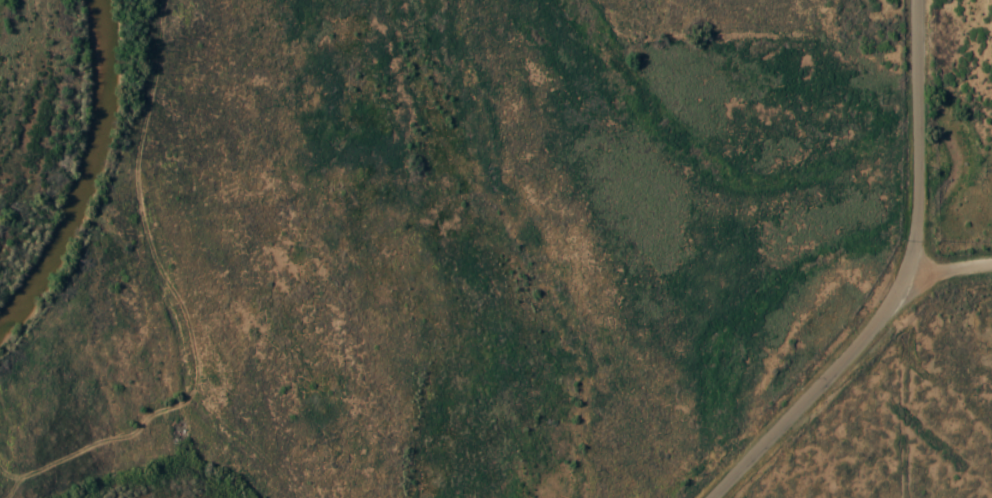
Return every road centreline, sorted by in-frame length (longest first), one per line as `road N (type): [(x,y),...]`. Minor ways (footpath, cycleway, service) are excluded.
road 1 (residential): [(709,497),(869,329),(899,280),(914,229),(913,0)]

